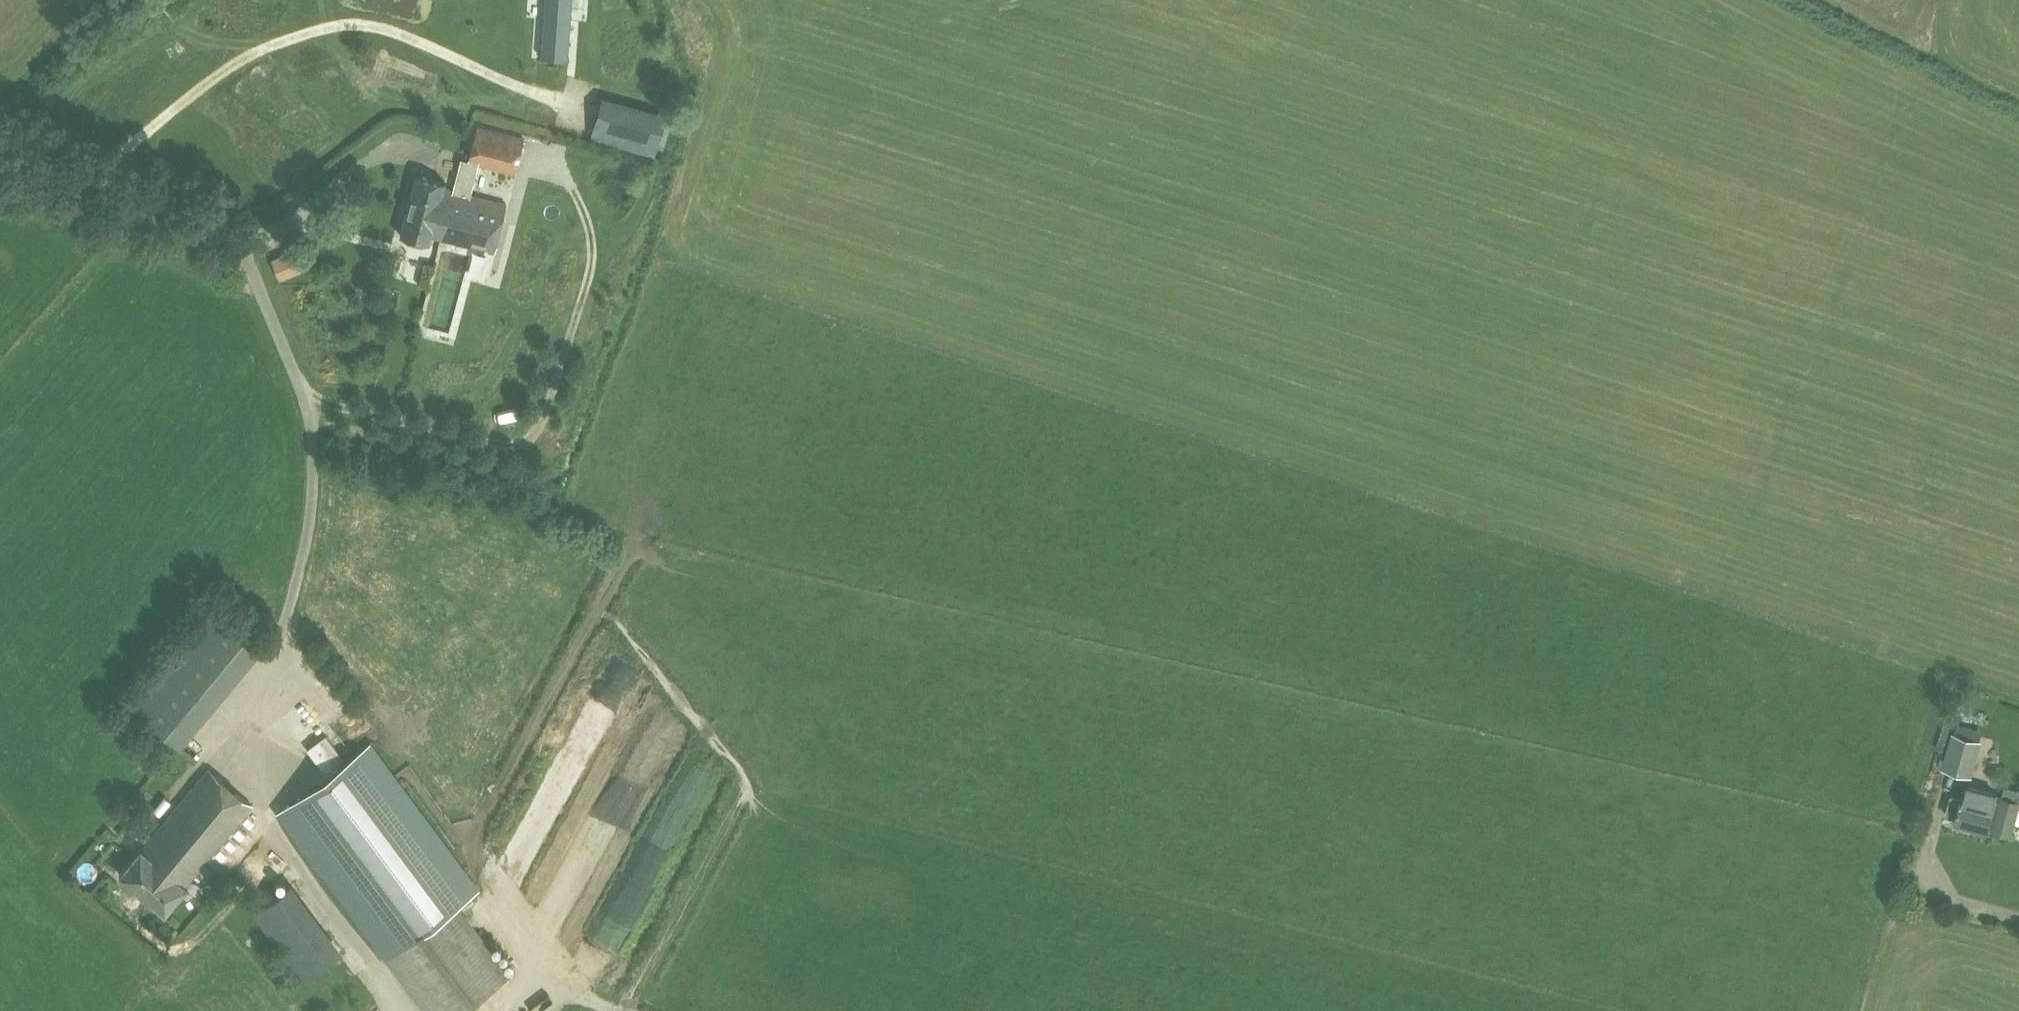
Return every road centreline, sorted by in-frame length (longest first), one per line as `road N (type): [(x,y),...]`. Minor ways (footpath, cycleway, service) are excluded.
road 1 (unclassified): [(263,691),(303,570),(316,456),(307,407),(242,240),(0,148)]

